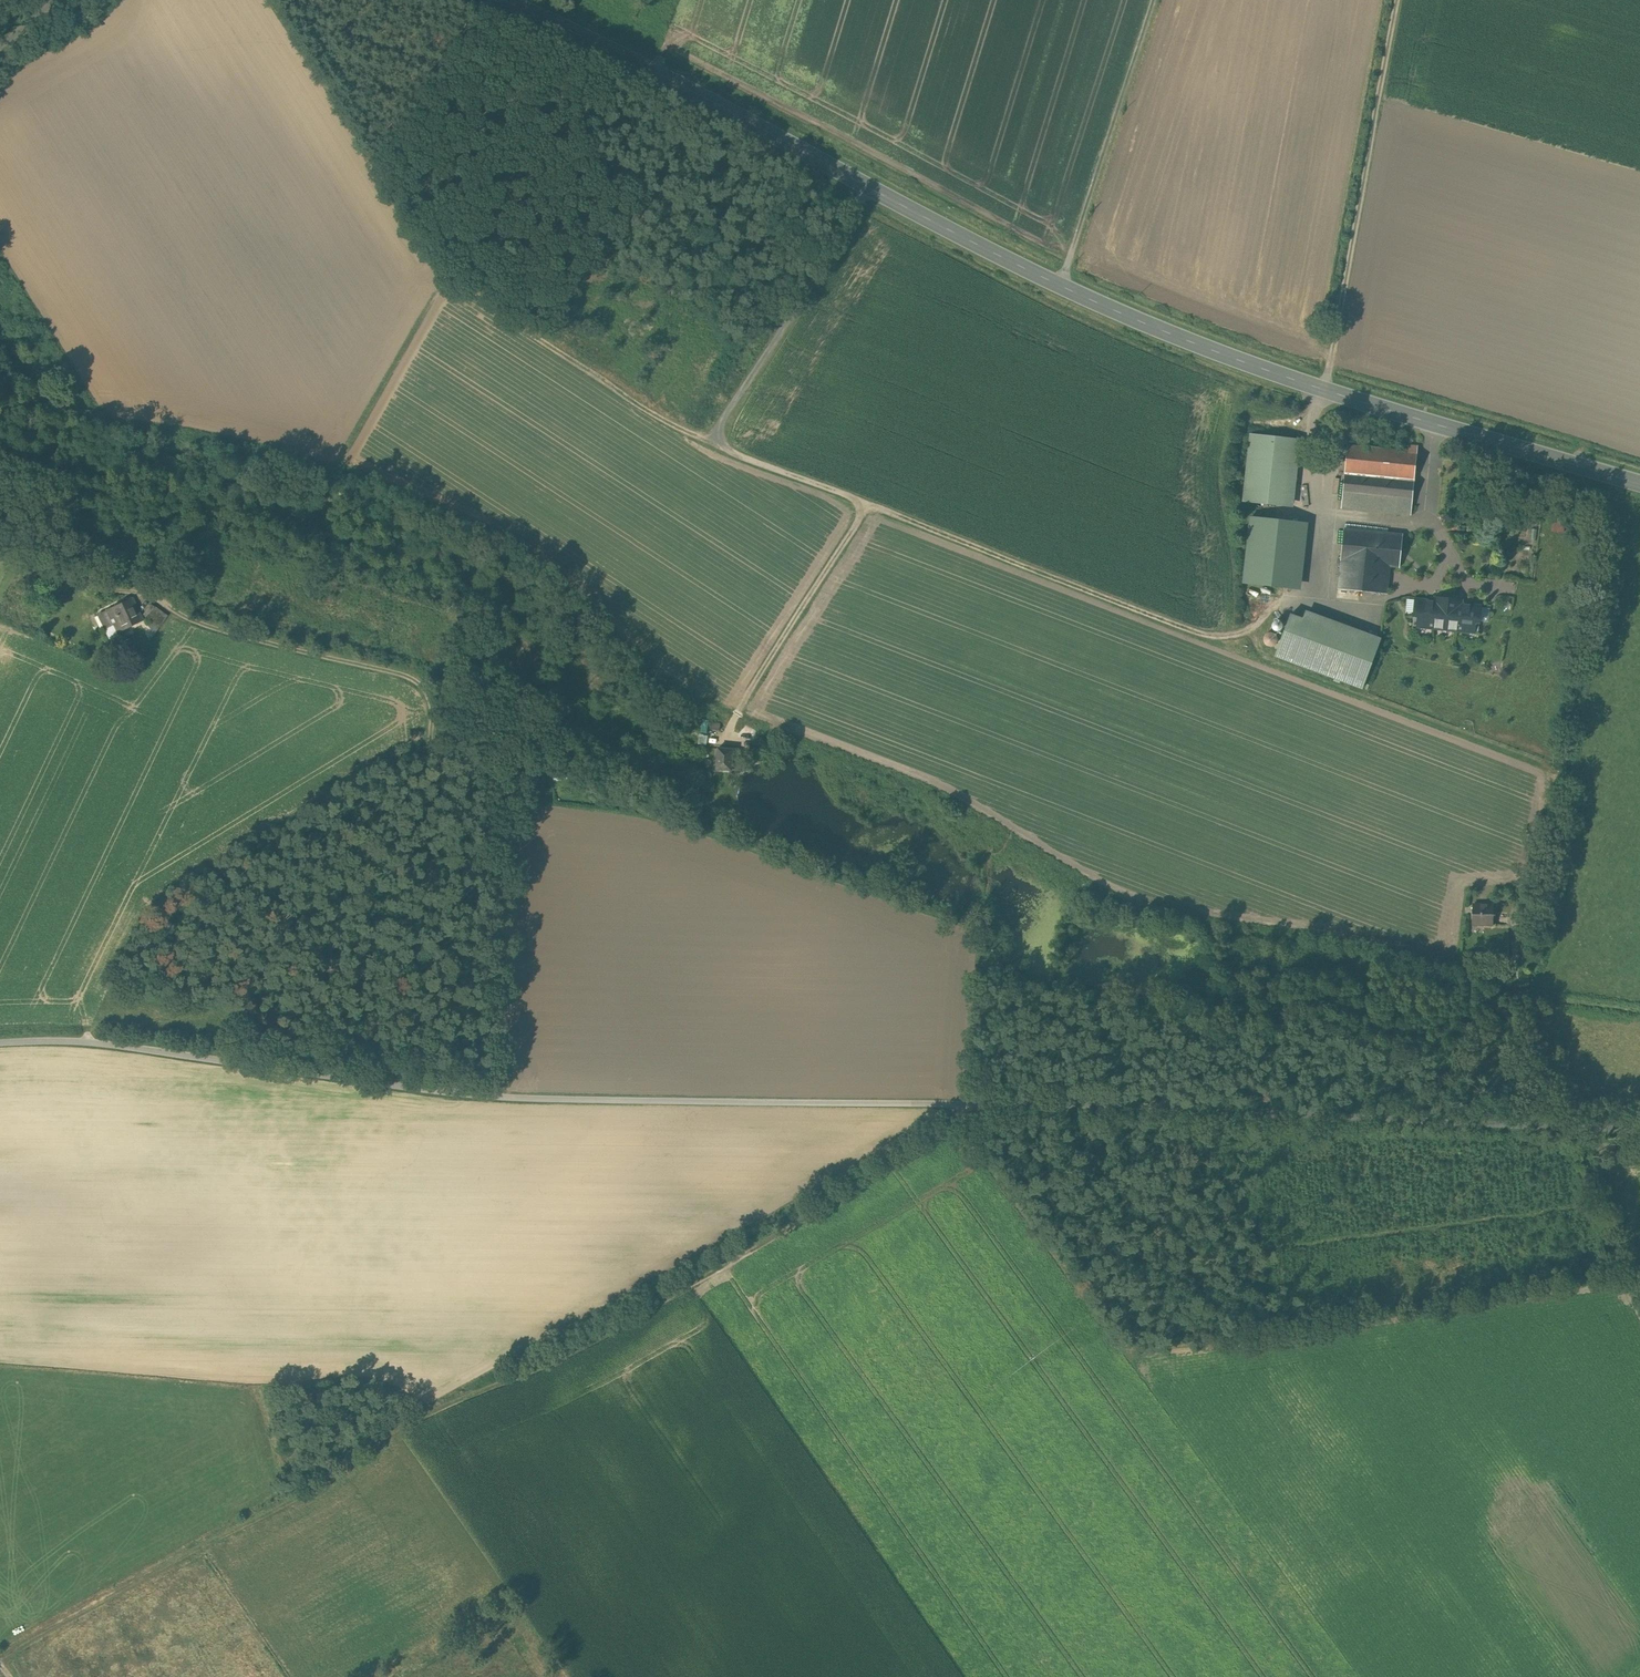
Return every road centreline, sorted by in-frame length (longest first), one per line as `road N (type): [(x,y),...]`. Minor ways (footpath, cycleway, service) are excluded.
road 1 (unclassified): [(1639,1130),(1074,1105),(466,1096),(88,1041),(0,1046)]
road 2 (secondary): [(1639,481),(1171,336),(1058,287),(643,66),(495,0)]
road 3 (track): [(0,1657),(983,1103)]
road 4 (track): [(466,1096),(462,950),(431,813),(426,697),(417,682),(207,626),(135,590),(95,589),(0,540)]
road 5 (track): [(735,722),(860,504),(734,453),(718,430),(870,185)]
road 6 (track): [(1600,1181),(1554,1209),(1417,1233),(1196,1255),(1074,1105)]
road 7 (track): [(1245,632),(1228,637),(1180,628),(860,504)]
road 8 (track): [(1326,389),(1396,0)]
road 9 (track): [(1058,287),(1152,0)]
road 10 (track): [(1639,1256),(1572,1126)]

